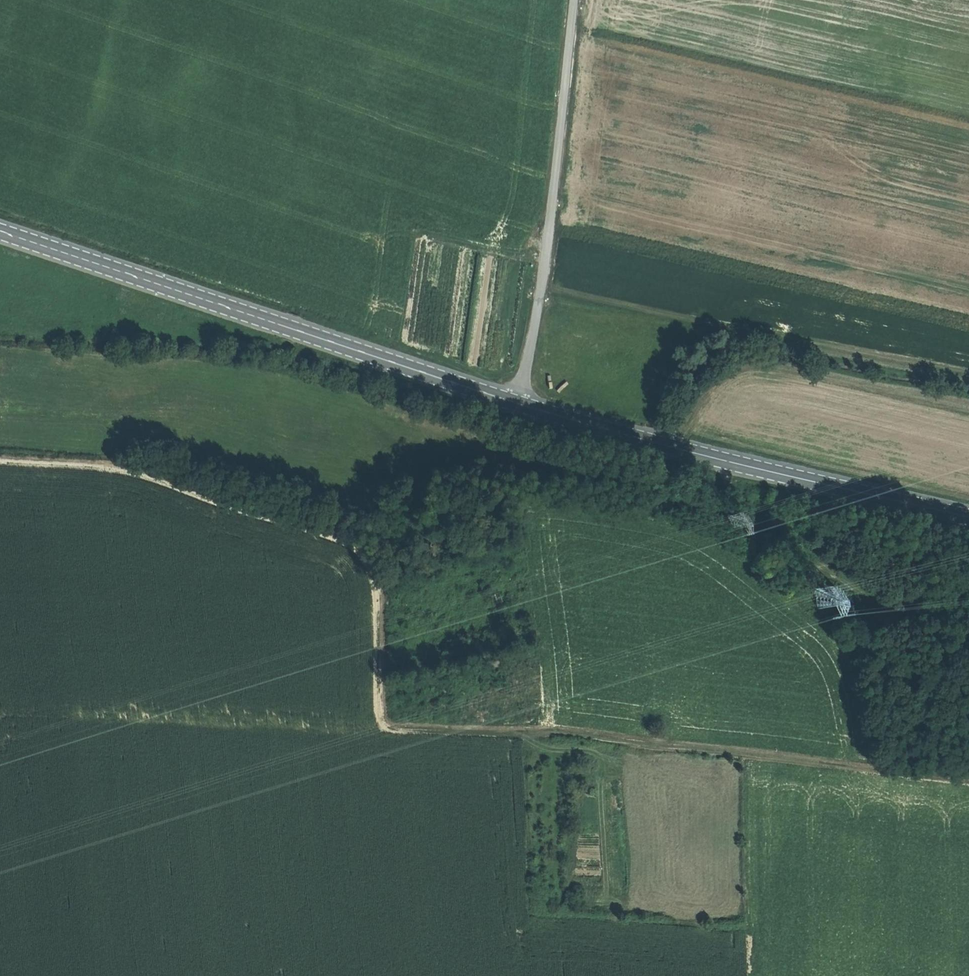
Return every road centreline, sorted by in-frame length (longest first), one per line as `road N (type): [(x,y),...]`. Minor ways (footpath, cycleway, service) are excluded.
road 1 (secondary): [(0,236),(513,403),(968,518)]
road 2 (track): [(0,715),(581,739),(968,781)]
road 3 (track): [(0,461),(165,480),(364,554),(377,597),(379,712),(386,729)]
road 4 (track): [(574,0),(547,268),(513,403)]
road 5 (track): [(968,671),(761,521),(716,460)]

